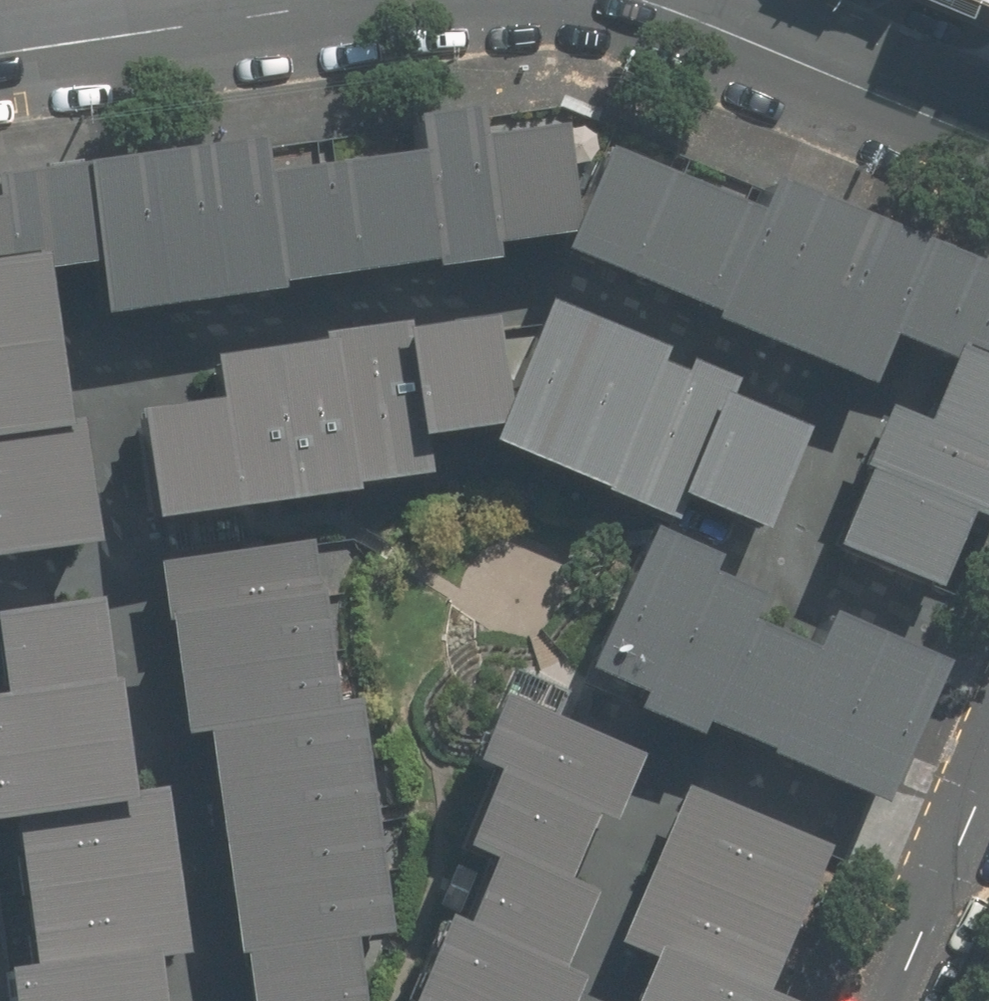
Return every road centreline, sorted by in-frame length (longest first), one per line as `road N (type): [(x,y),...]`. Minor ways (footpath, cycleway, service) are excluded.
road 1 (residential): [(648,0),(988,140)]
road 2 (residential): [(0,53),(356,0)]
road 3 (residential): [(988,782),(895,1000)]

